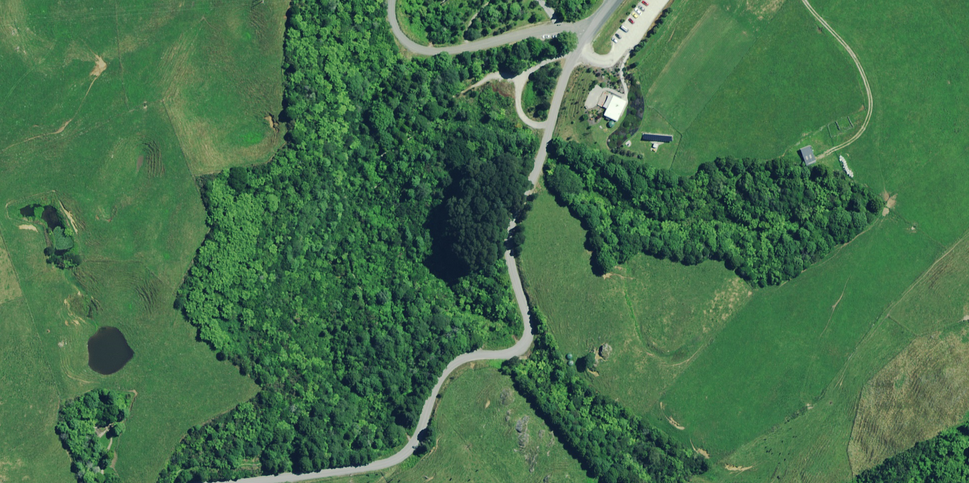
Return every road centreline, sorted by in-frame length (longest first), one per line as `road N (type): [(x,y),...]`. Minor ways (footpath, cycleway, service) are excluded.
road 1 (unclassified): [(589,32),(560,82),(537,171),(508,234),(526,327),(462,347),(422,418),(390,447),(189,482)]
road 2 (unclassified): [(589,32),(560,27),(427,50),(404,39),(392,0)]
road 3 (track): [(578,52),(520,80),(526,120),(550,122)]

